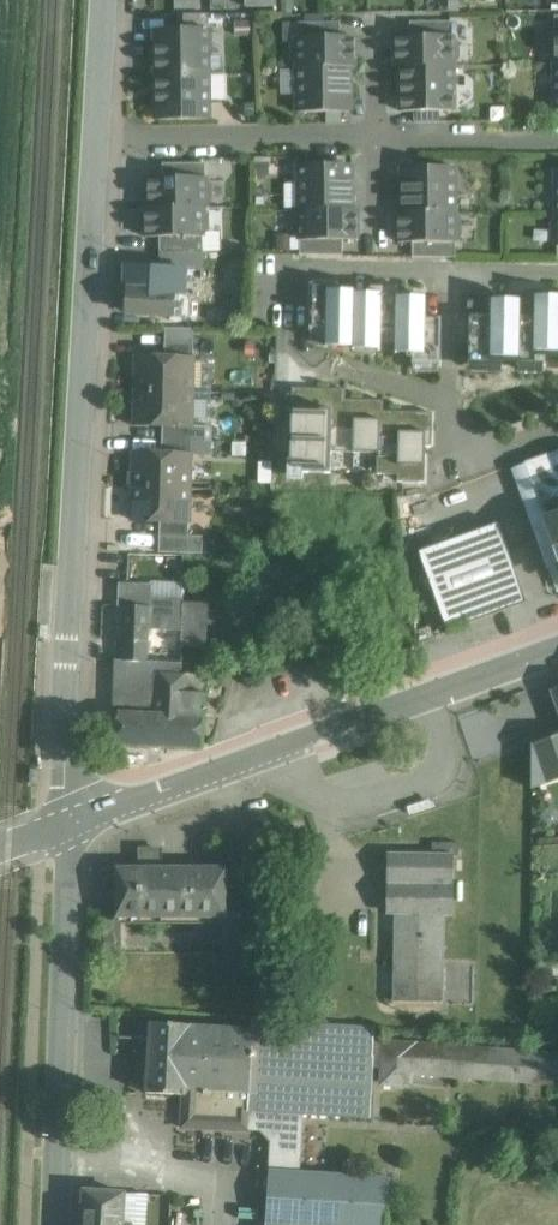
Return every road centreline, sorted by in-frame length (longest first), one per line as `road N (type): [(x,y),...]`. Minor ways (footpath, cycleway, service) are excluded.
road 1 (tertiary): [(71,818),(71,628),(100,141)]
road 2 (tertiary): [(71,818),(557,644)]
road 3 (residential): [(557,136),(100,141)]
road 4 (residential): [(51,1224),(71,818)]
road 5 (residential): [(557,644),(486,459),(557,424)]
road 6 (tertiary): [(100,141),(106,0)]

